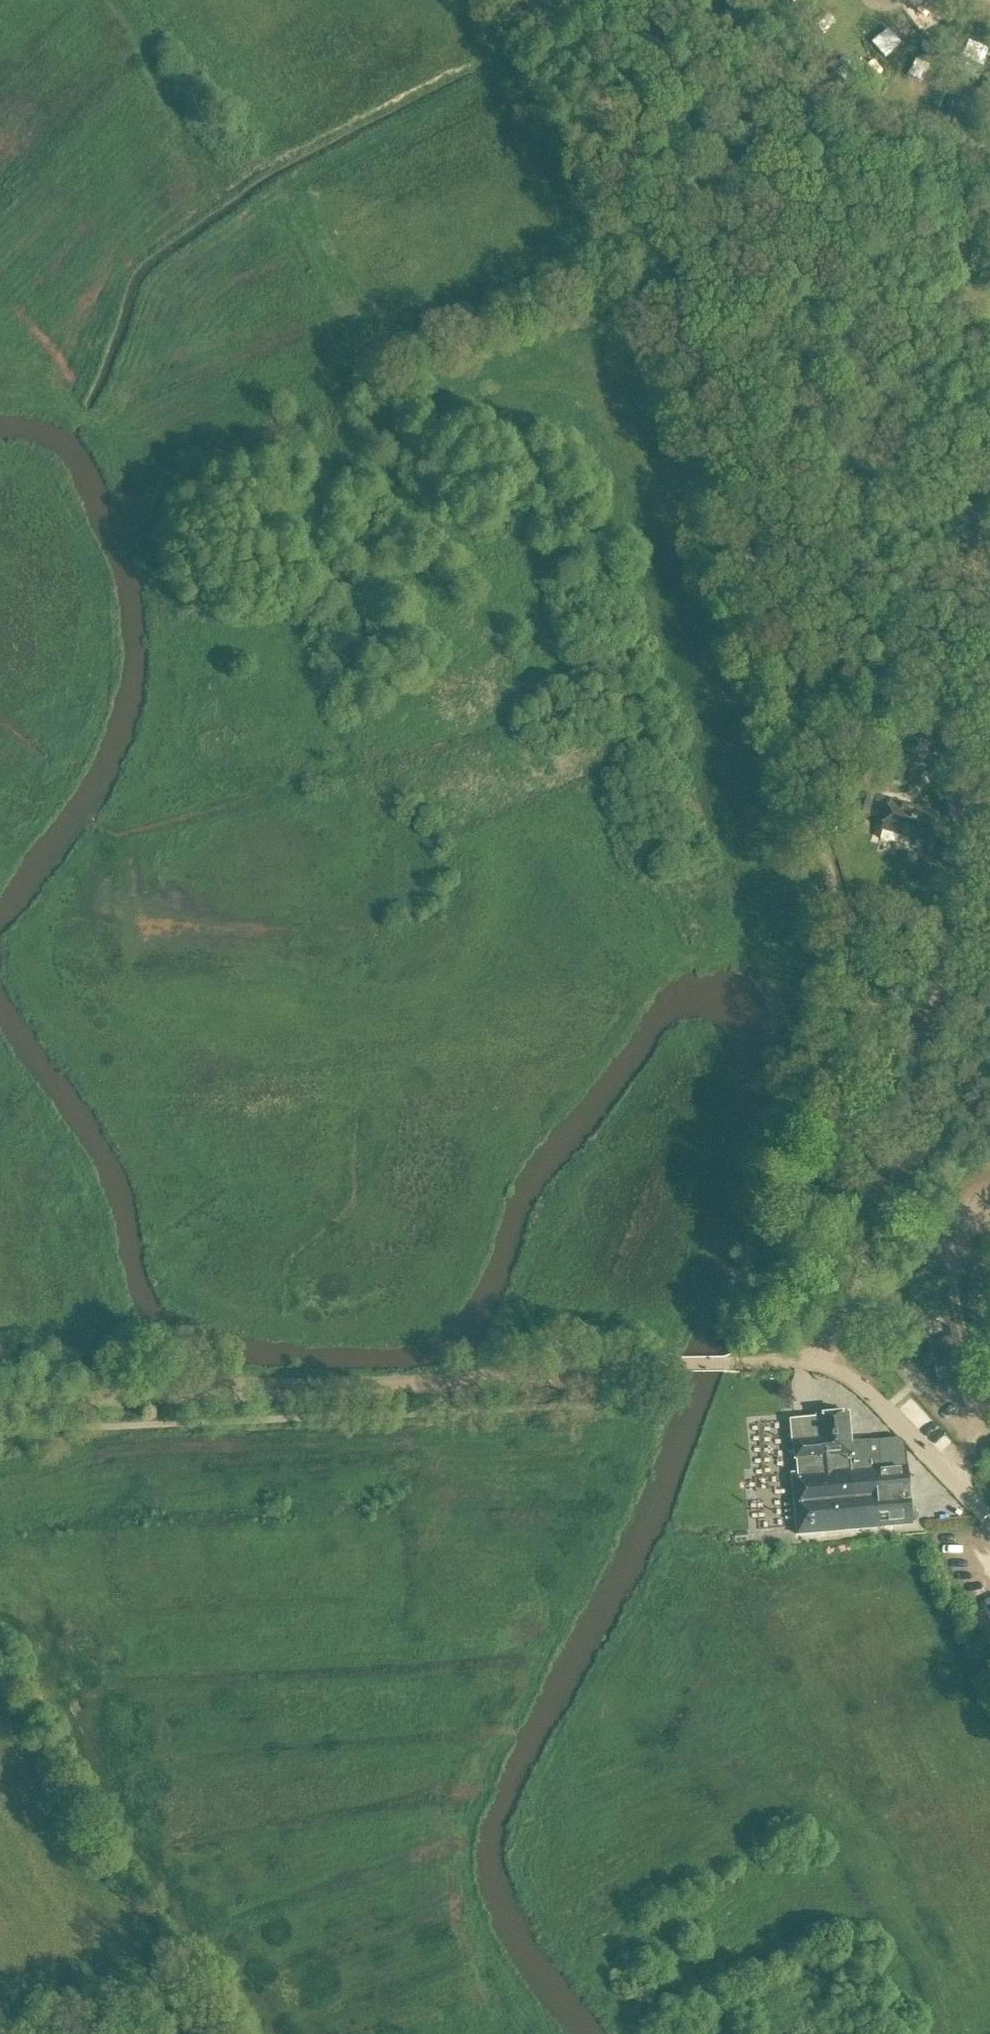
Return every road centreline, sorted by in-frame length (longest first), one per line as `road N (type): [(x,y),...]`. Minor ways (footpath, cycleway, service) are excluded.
road 1 (track): [(0,1404),(631,1369)]
road 2 (track): [(814,1365),(879,1190),(964,905),(989,775)]
road 3 (track): [(548,0),(654,224),(708,449),(747,546)]
road 4 (track): [(747,546),(785,640),(803,767),(862,986),(891,1020),(931,1040)]
road 5 (unclassified): [(989,1517),(870,1395),(824,1367)]
road 6 (unclassified): [(631,1369),(824,1367)]
road 7 (track): [(989,1223),(954,1253),(951,1275),(980,1394)]

